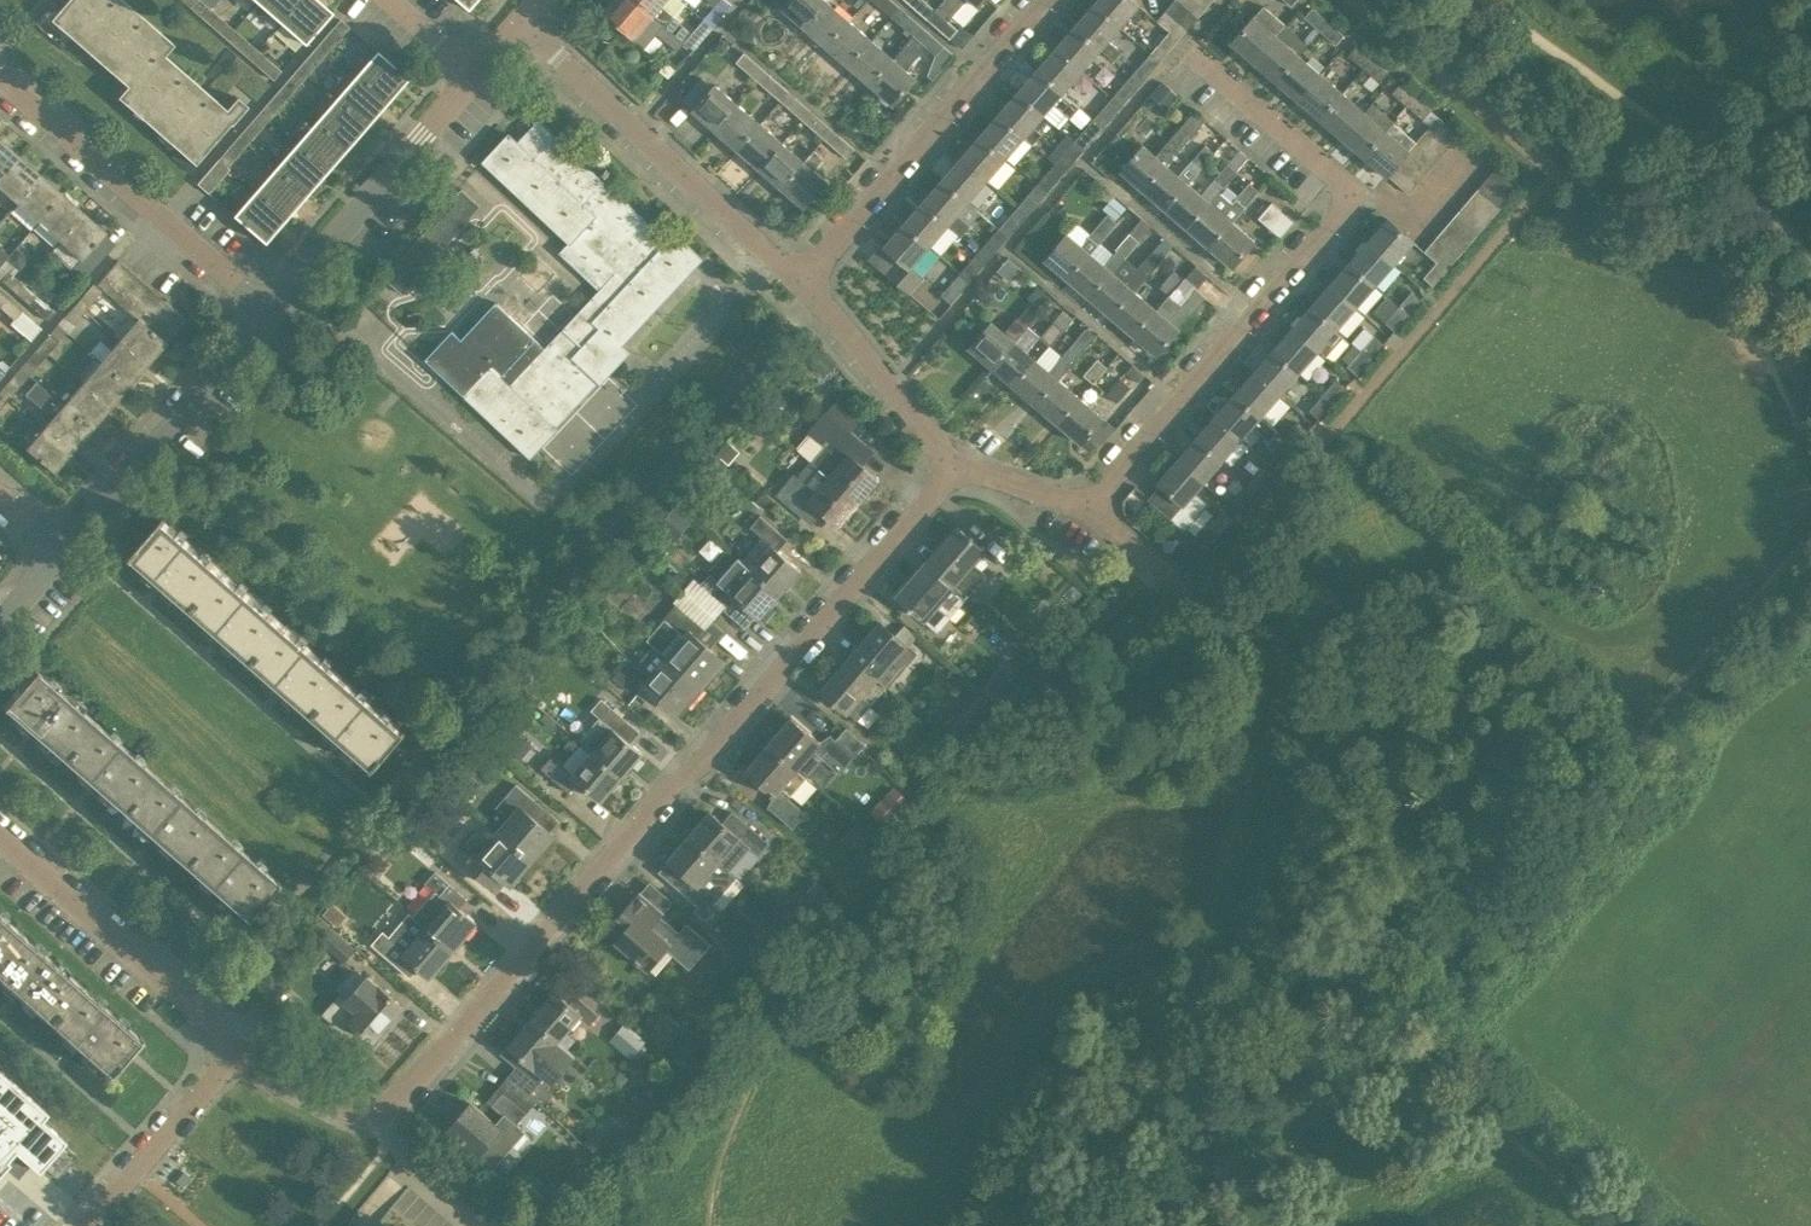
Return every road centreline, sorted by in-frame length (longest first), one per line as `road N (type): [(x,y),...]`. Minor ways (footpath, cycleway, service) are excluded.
road 1 (residential): [(238,1048),(350,1109),(374,1117),(395,1105),(668,786),(707,758),(958,462)]
road 2 (residential): [(1197,59),(1342,181),(1344,214),(1090,508),(958,462)]
road 3 (residential): [(802,287),(522,22)]
road 4 (residential): [(802,287),(1044,0)]
road 5 (residential): [(271,310),(0,78)]
road 6 (residential): [(61,552),(271,310)]
road 7 (residential): [(238,1048),(0,837)]
road 8 (residential): [(271,310),(473,74)]
road 9 (residential): [(958,462),(802,287)]
road 10 (residential): [(238,1048),(85,1225)]

